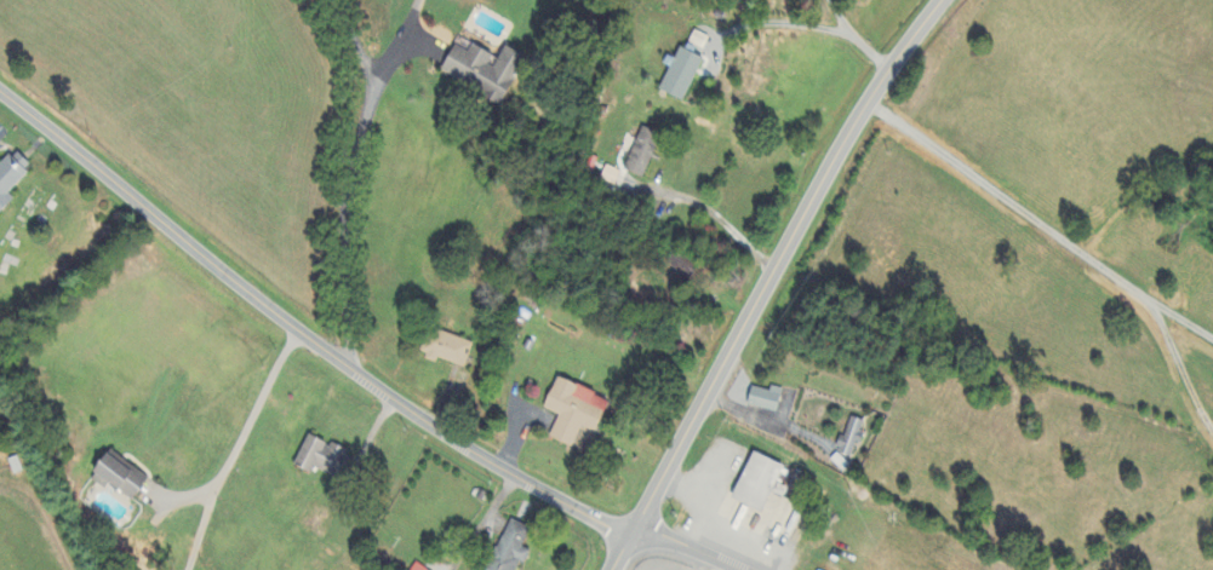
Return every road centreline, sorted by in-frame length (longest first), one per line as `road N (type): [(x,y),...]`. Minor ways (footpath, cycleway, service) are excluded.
road 1 (tertiary): [(633,531),(420,427),(0,90)]
road 2 (tertiary): [(633,531),(830,167),(943,0)]

